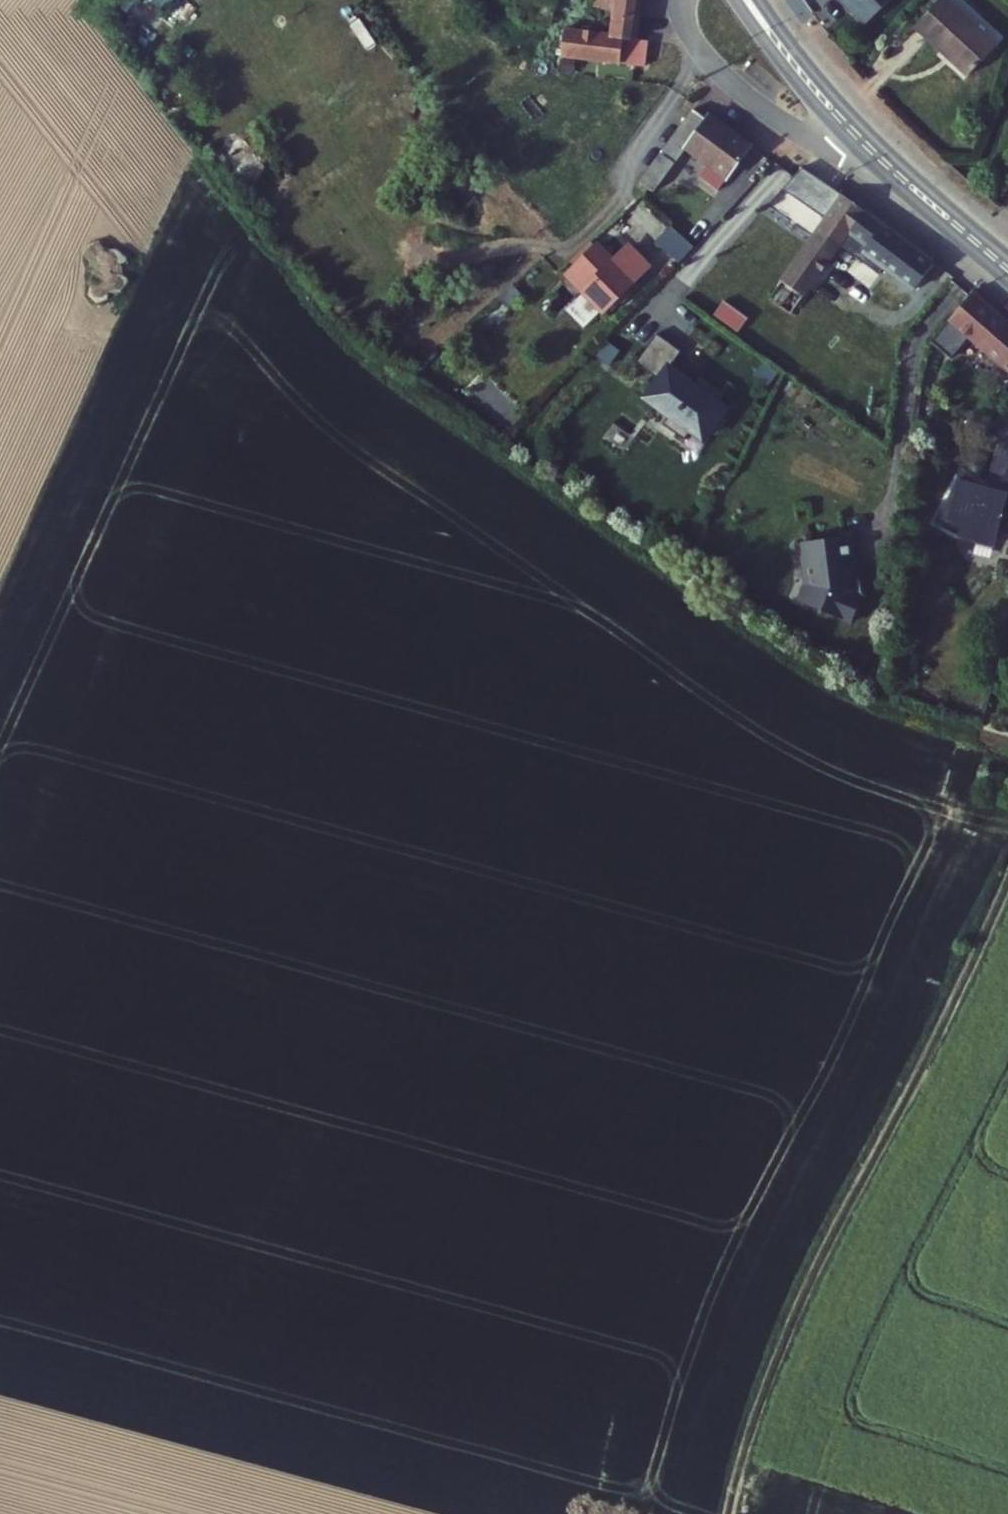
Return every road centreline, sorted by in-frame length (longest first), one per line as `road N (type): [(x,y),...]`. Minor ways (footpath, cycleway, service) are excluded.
road 1 (track): [(722,1513),(767,1365),(1007,867)]
road 2 (tertiary): [(1007,269),(852,130),(748,0)]

